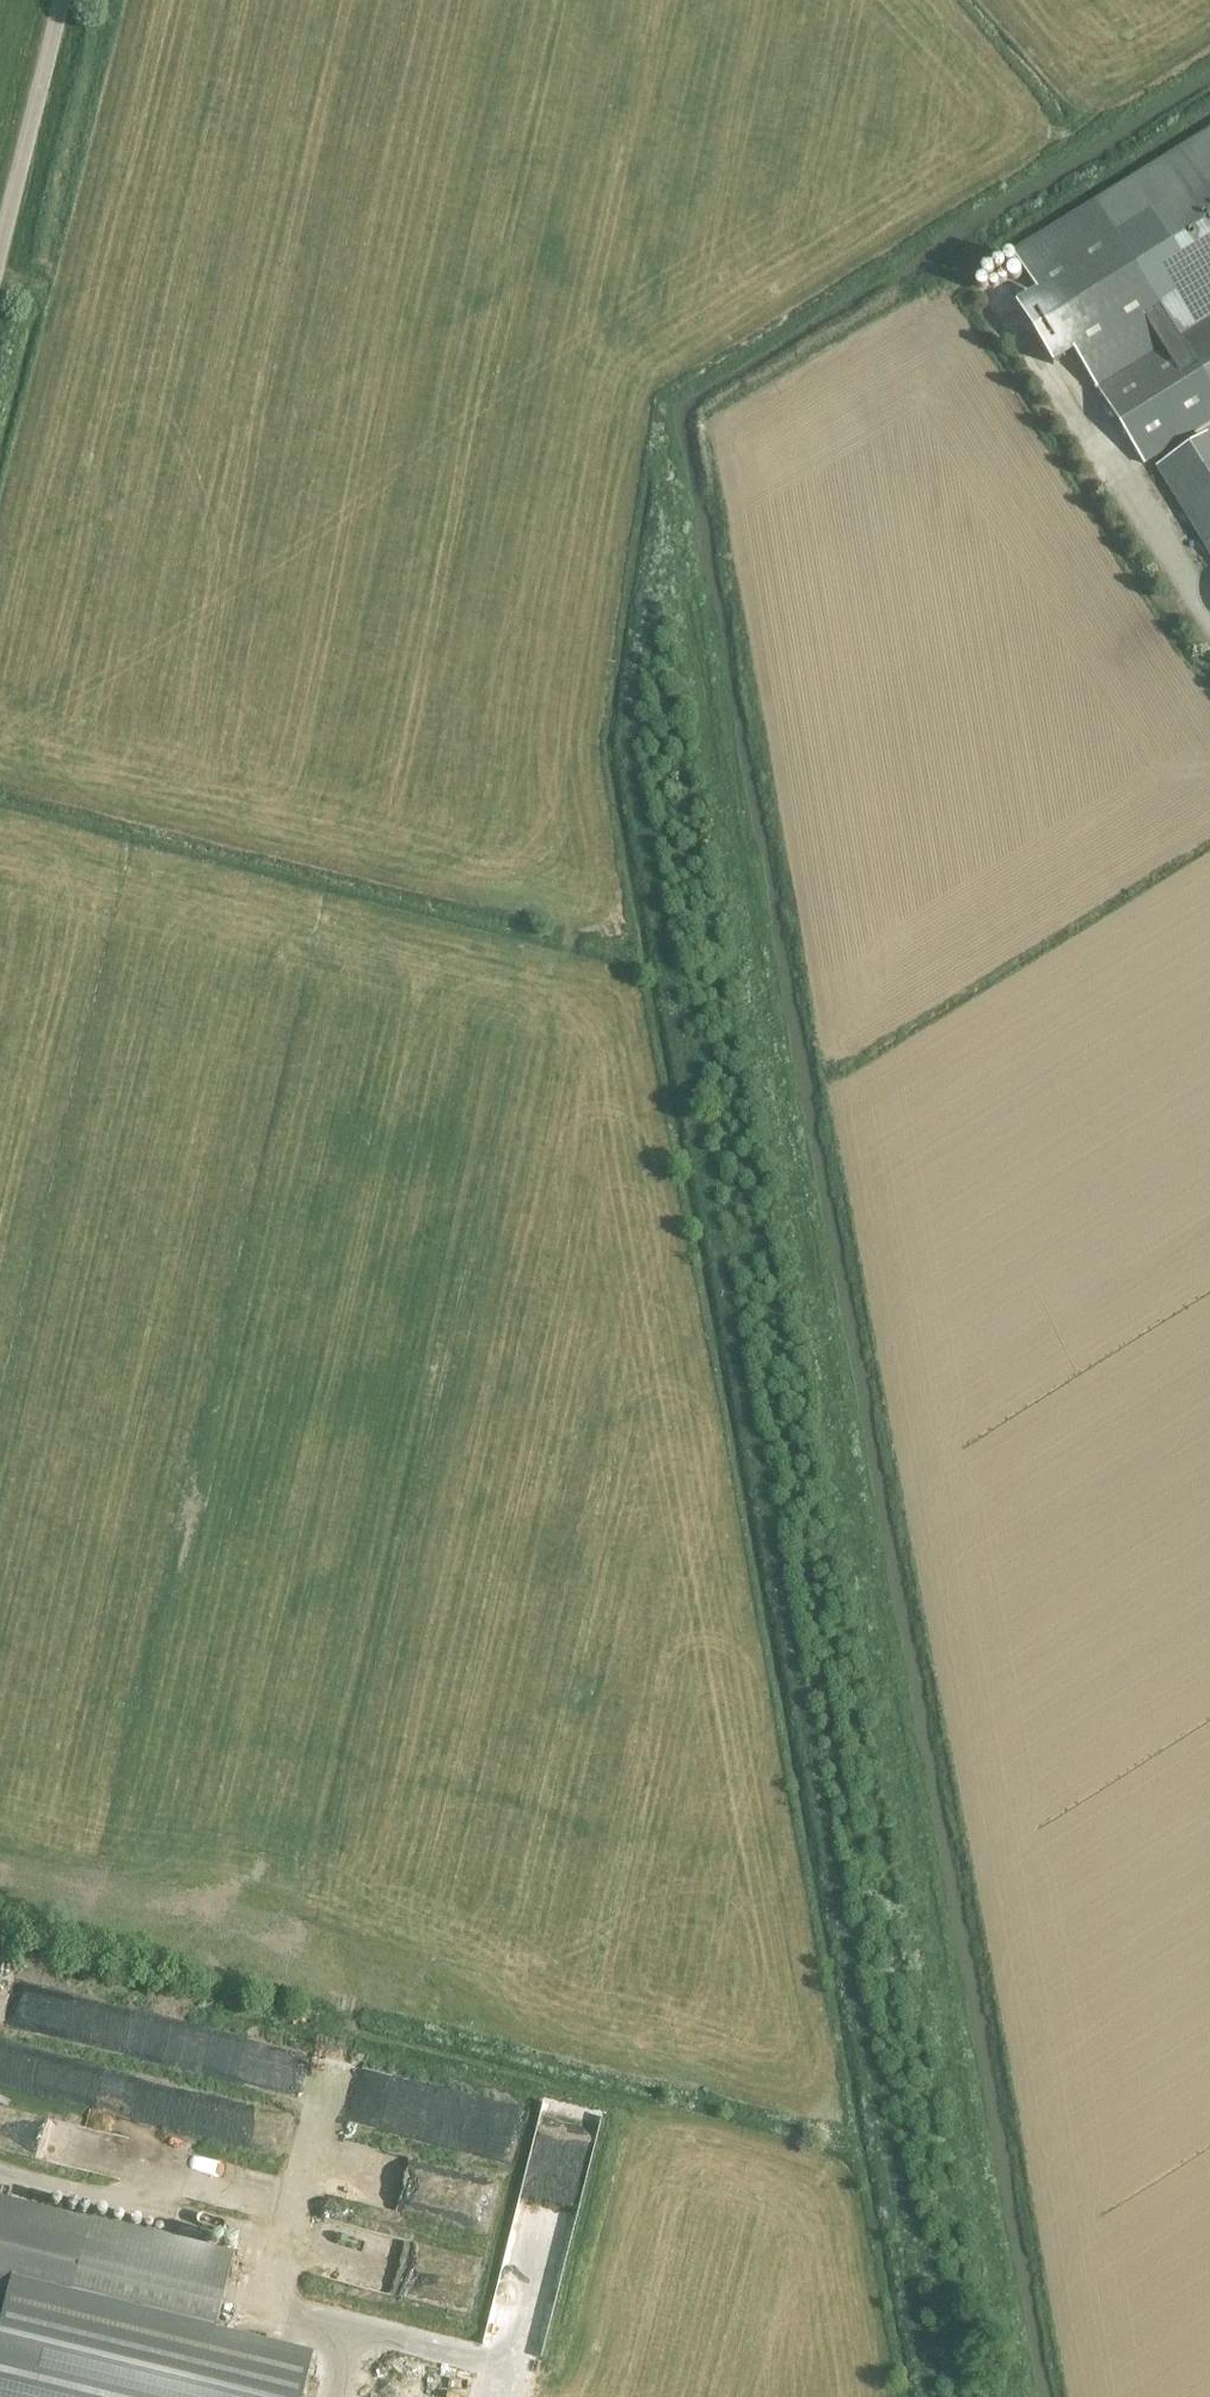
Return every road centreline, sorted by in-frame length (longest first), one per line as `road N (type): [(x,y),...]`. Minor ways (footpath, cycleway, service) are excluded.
road 1 (unclassified): [(0,243),(61,0)]

